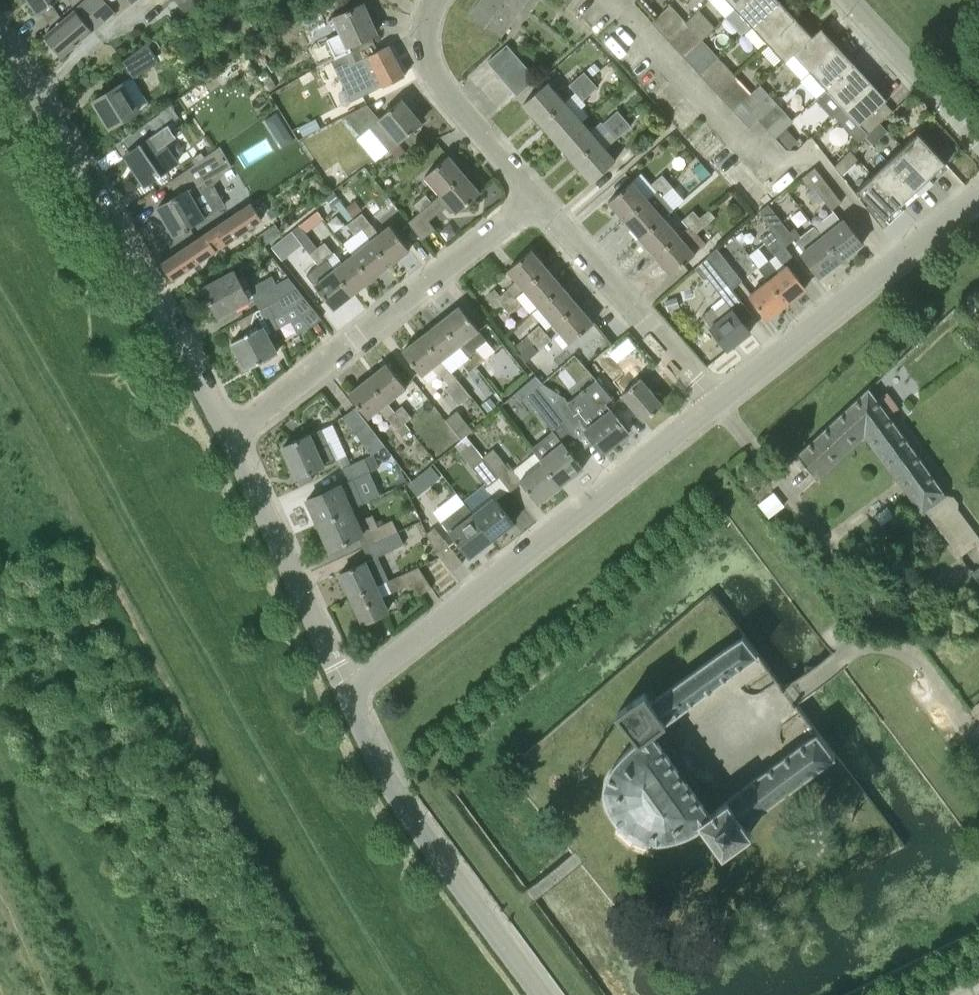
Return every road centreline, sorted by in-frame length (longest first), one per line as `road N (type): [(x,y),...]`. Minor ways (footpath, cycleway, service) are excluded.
road 1 (tertiary): [(350,694),(716,403)]
road 2 (residential): [(239,434),(0,39)]
road 3 (residential): [(239,434),(535,198)]
road 4 (tertiary): [(544,994),(404,801),(350,694)]
road 5 (tertiary): [(716,403),(978,194)]
road 6 (residential): [(350,694),(239,434)]
road 7 (residential): [(716,403),(535,198)]
road 8 (residential): [(535,198),(441,86),(428,43),(435,0)]
road 9 (residential): [(978,135),(854,0)]

